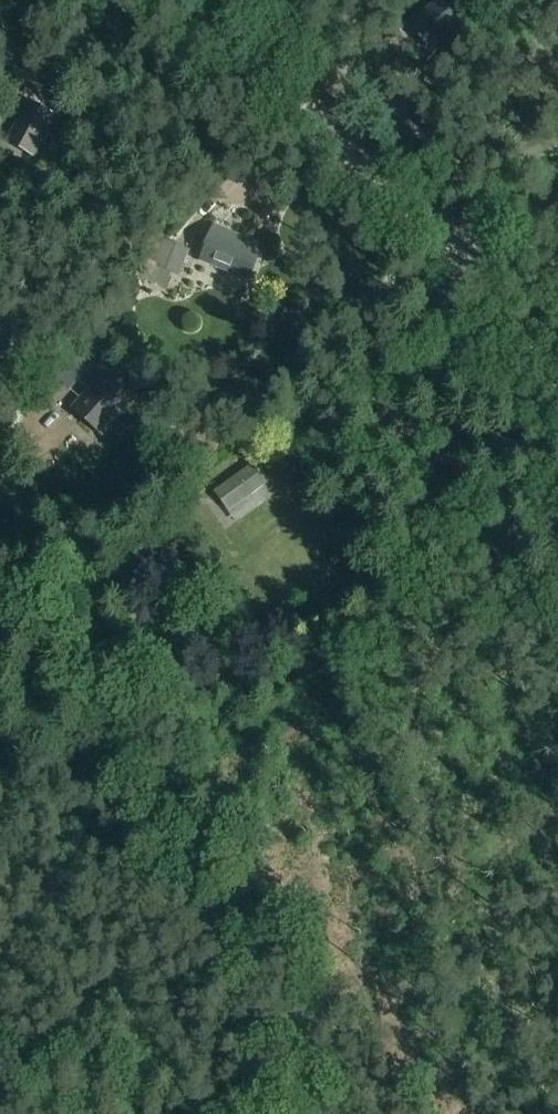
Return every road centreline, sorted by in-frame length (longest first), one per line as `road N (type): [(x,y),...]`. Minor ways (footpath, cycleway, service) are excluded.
road 1 (track): [(557,389),(510,313),(441,238),(179,0)]
road 2 (track): [(352,157),(509,0)]
road 3 (track): [(441,238),(557,140)]
road 4 (track): [(290,102),(386,0)]

